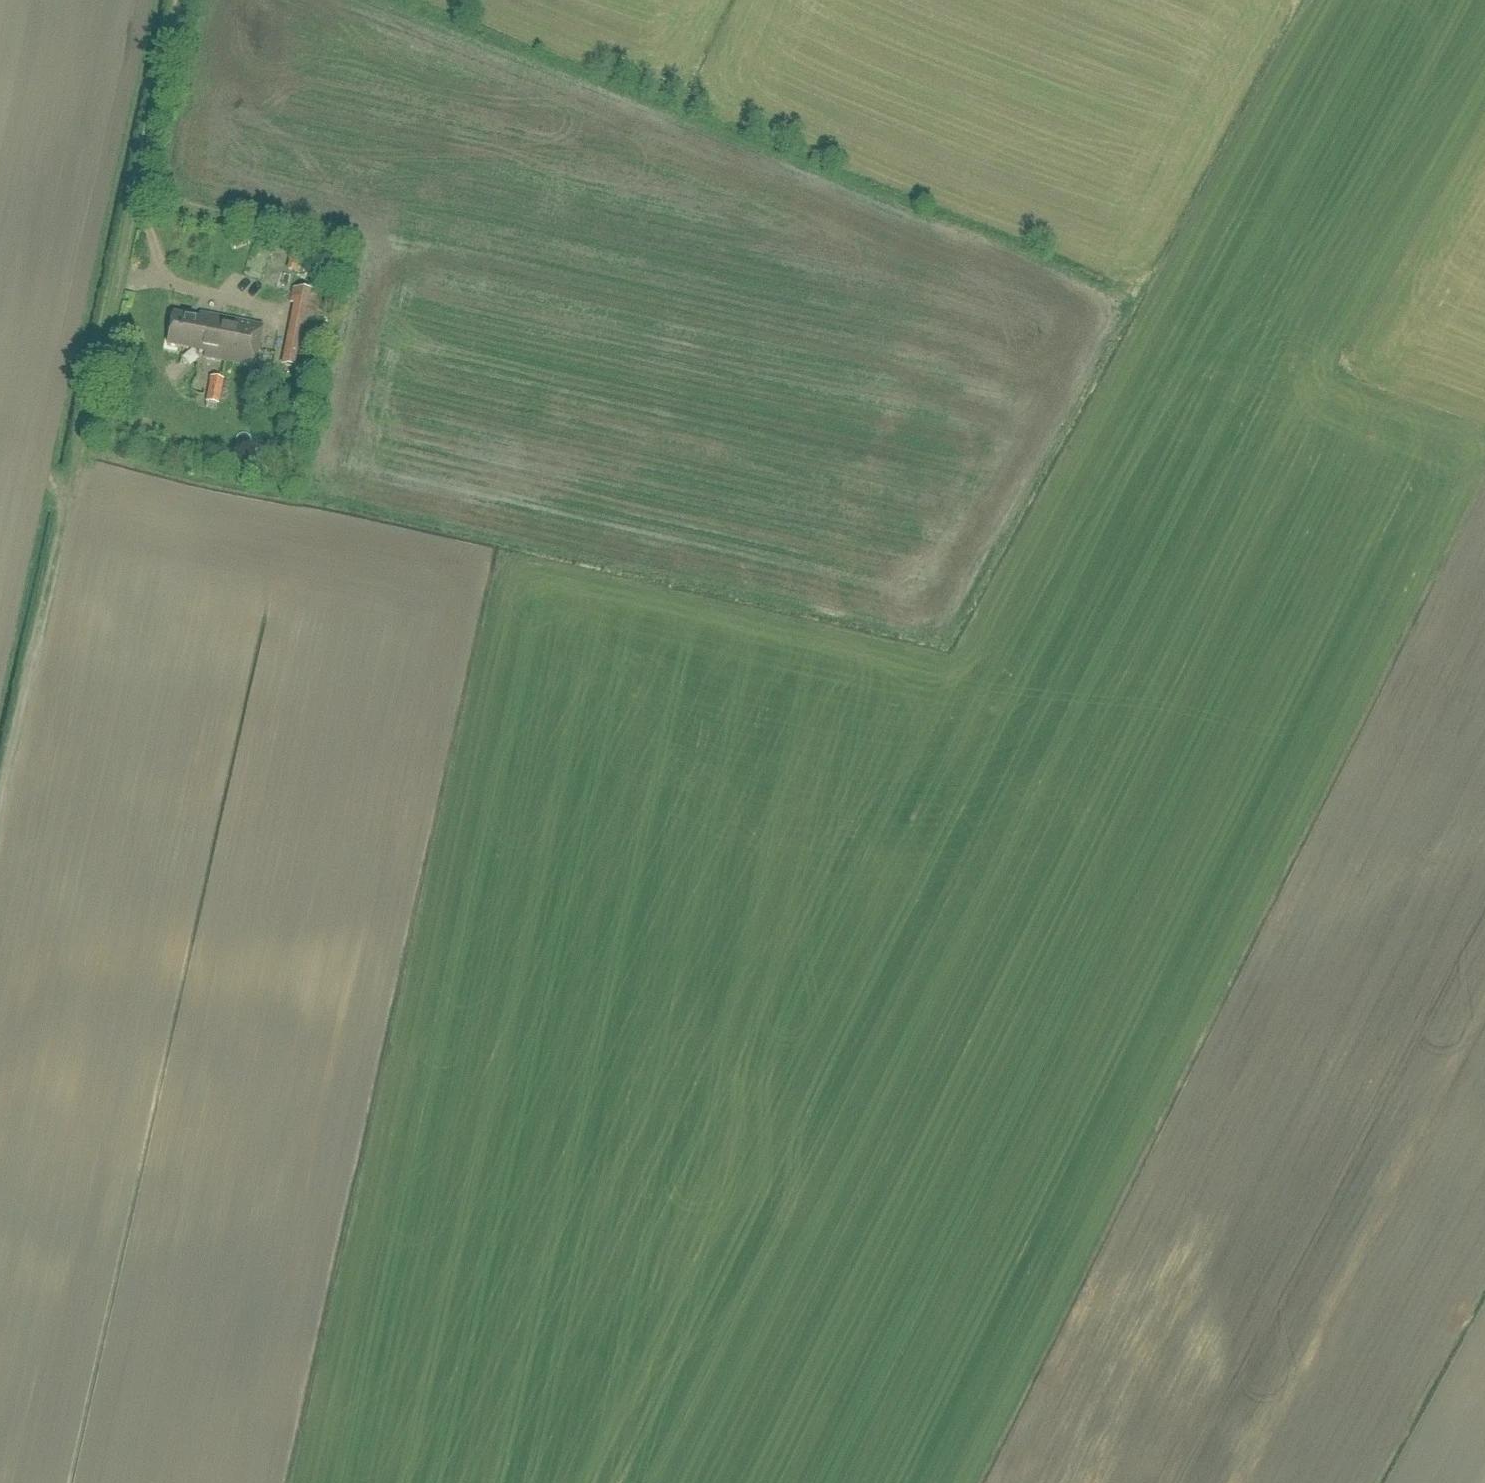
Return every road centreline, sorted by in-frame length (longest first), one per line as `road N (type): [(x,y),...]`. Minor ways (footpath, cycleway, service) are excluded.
road 1 (track): [(176,0),(0,798)]

